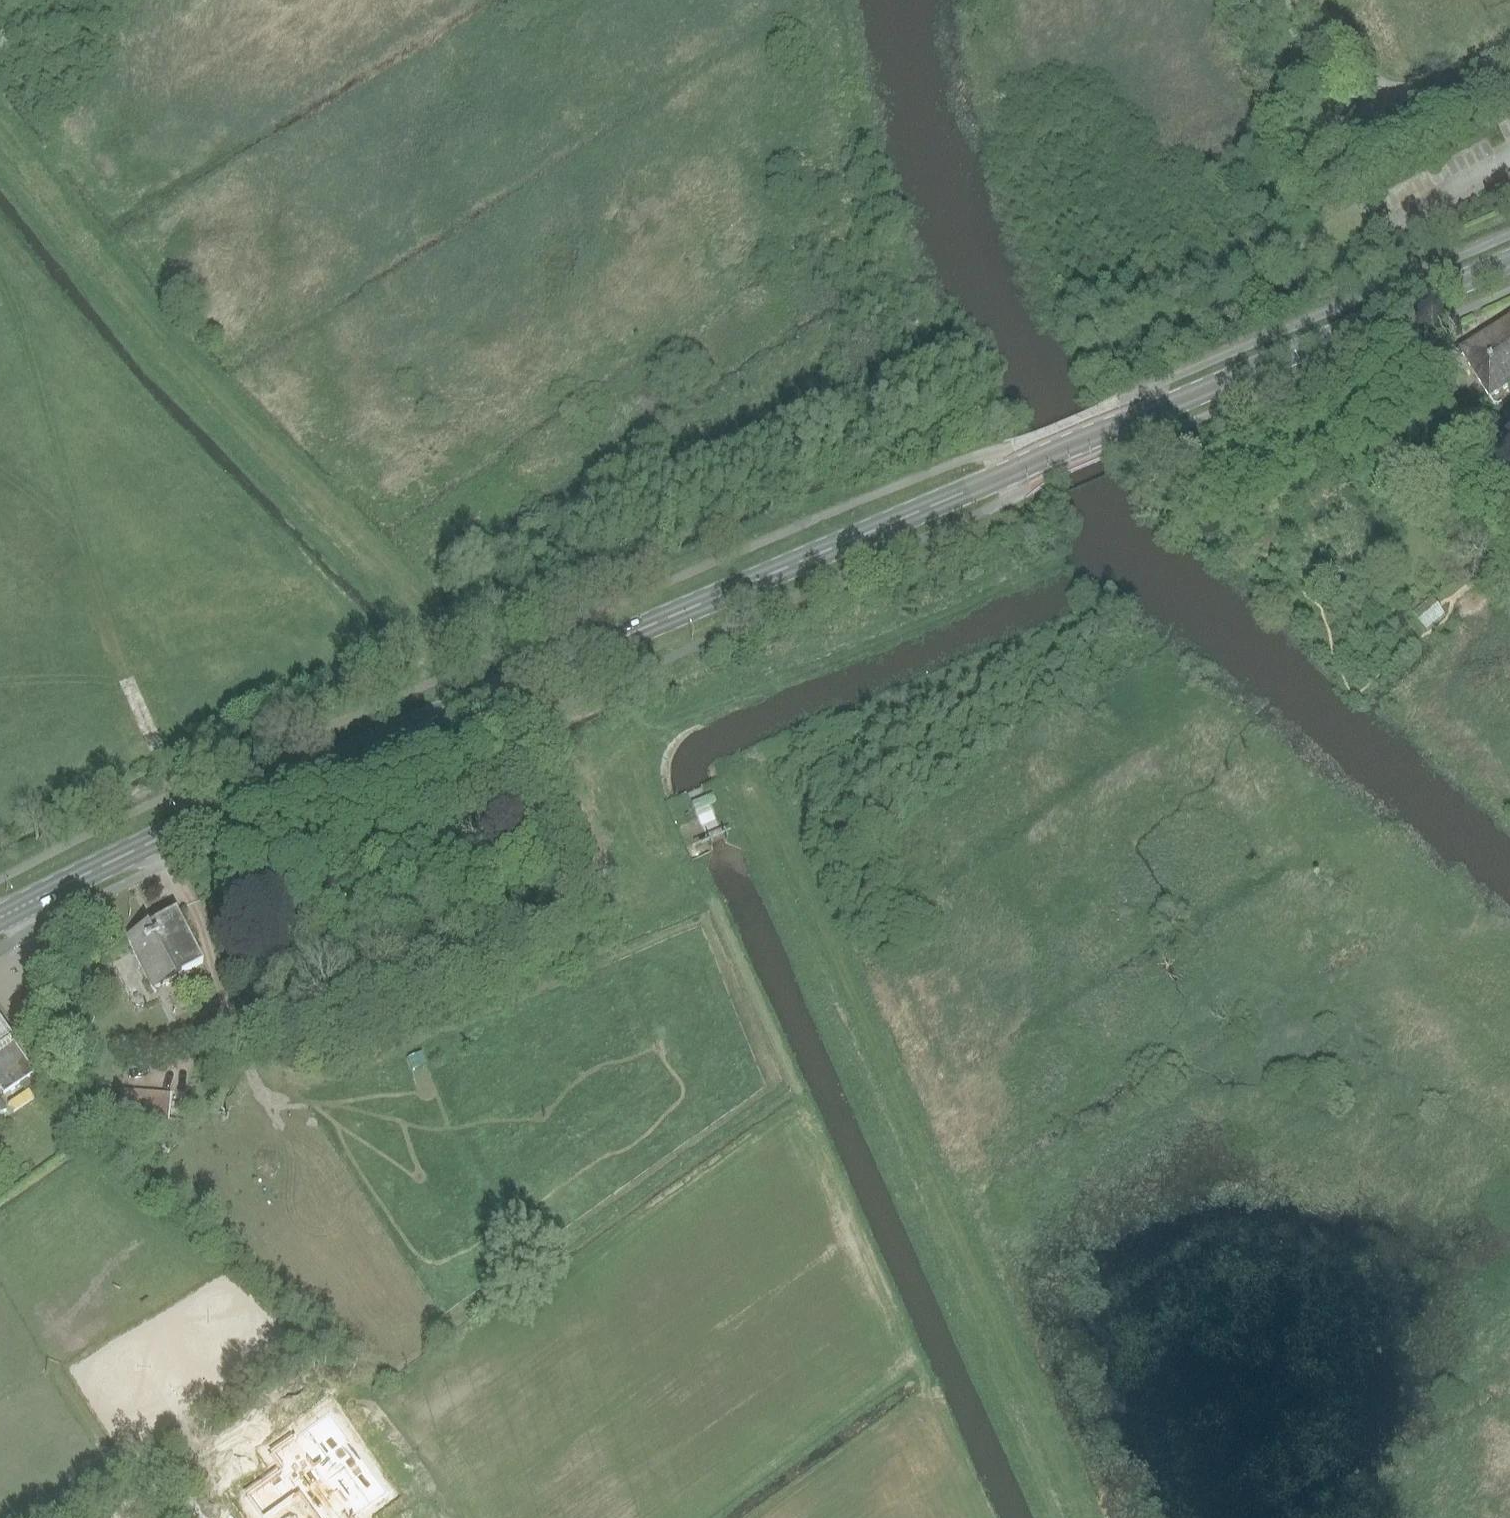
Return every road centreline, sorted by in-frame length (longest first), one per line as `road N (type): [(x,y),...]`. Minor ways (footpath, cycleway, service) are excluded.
road 1 (secondary): [(0,917),(223,809),(1509,260)]
road 2 (track): [(745,799),(1083,1517)]

